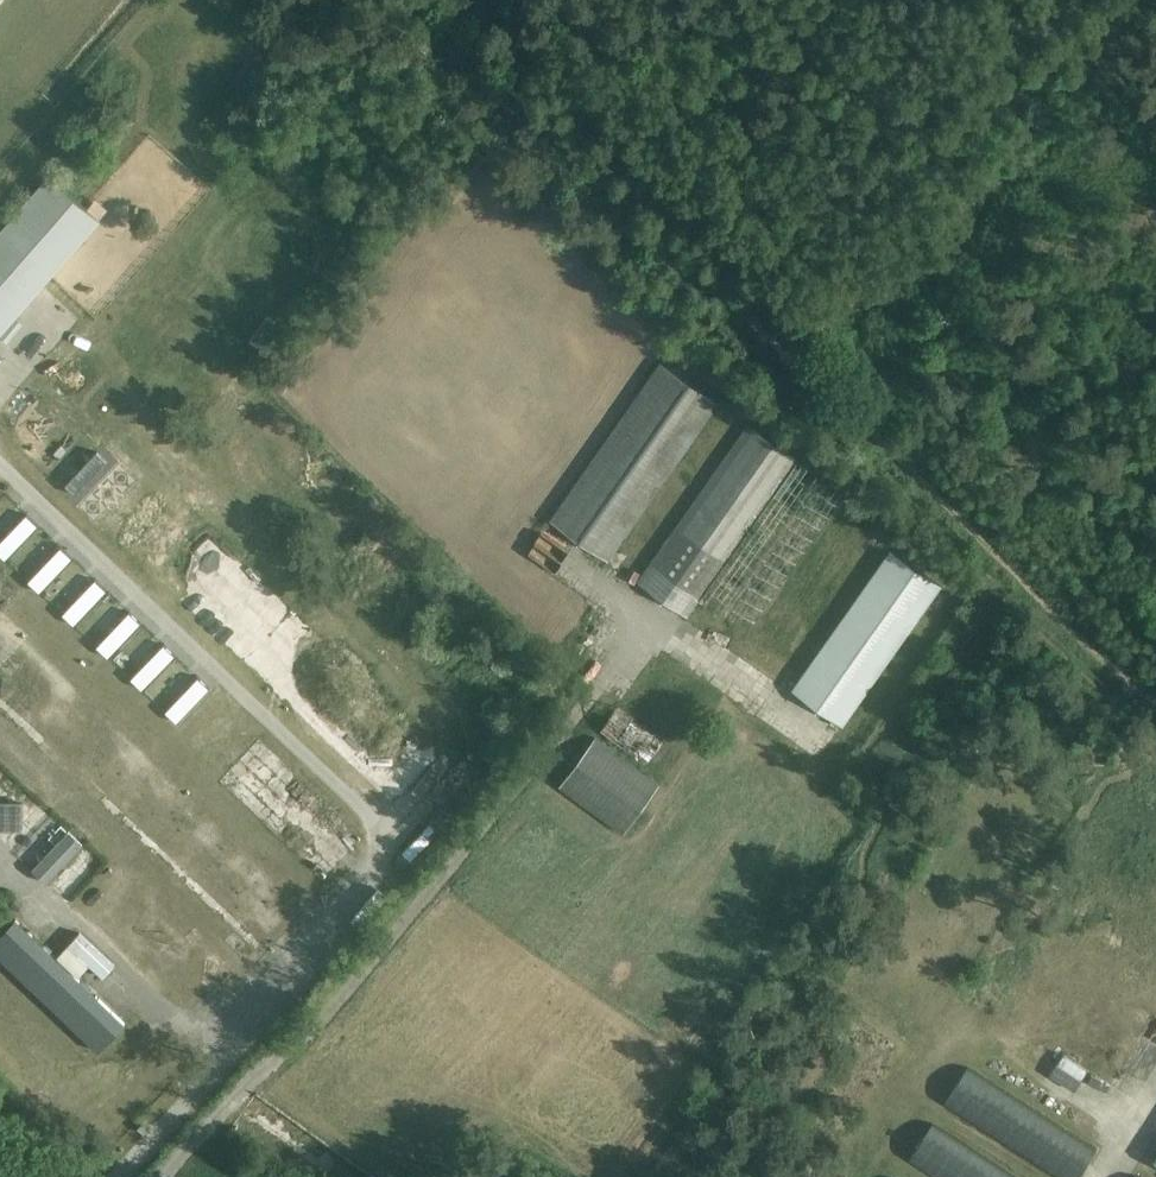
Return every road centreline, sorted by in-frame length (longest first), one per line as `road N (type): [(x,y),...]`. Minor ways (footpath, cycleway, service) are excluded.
road 1 (track): [(461,771),(547,755),(633,641),(558,557)]

